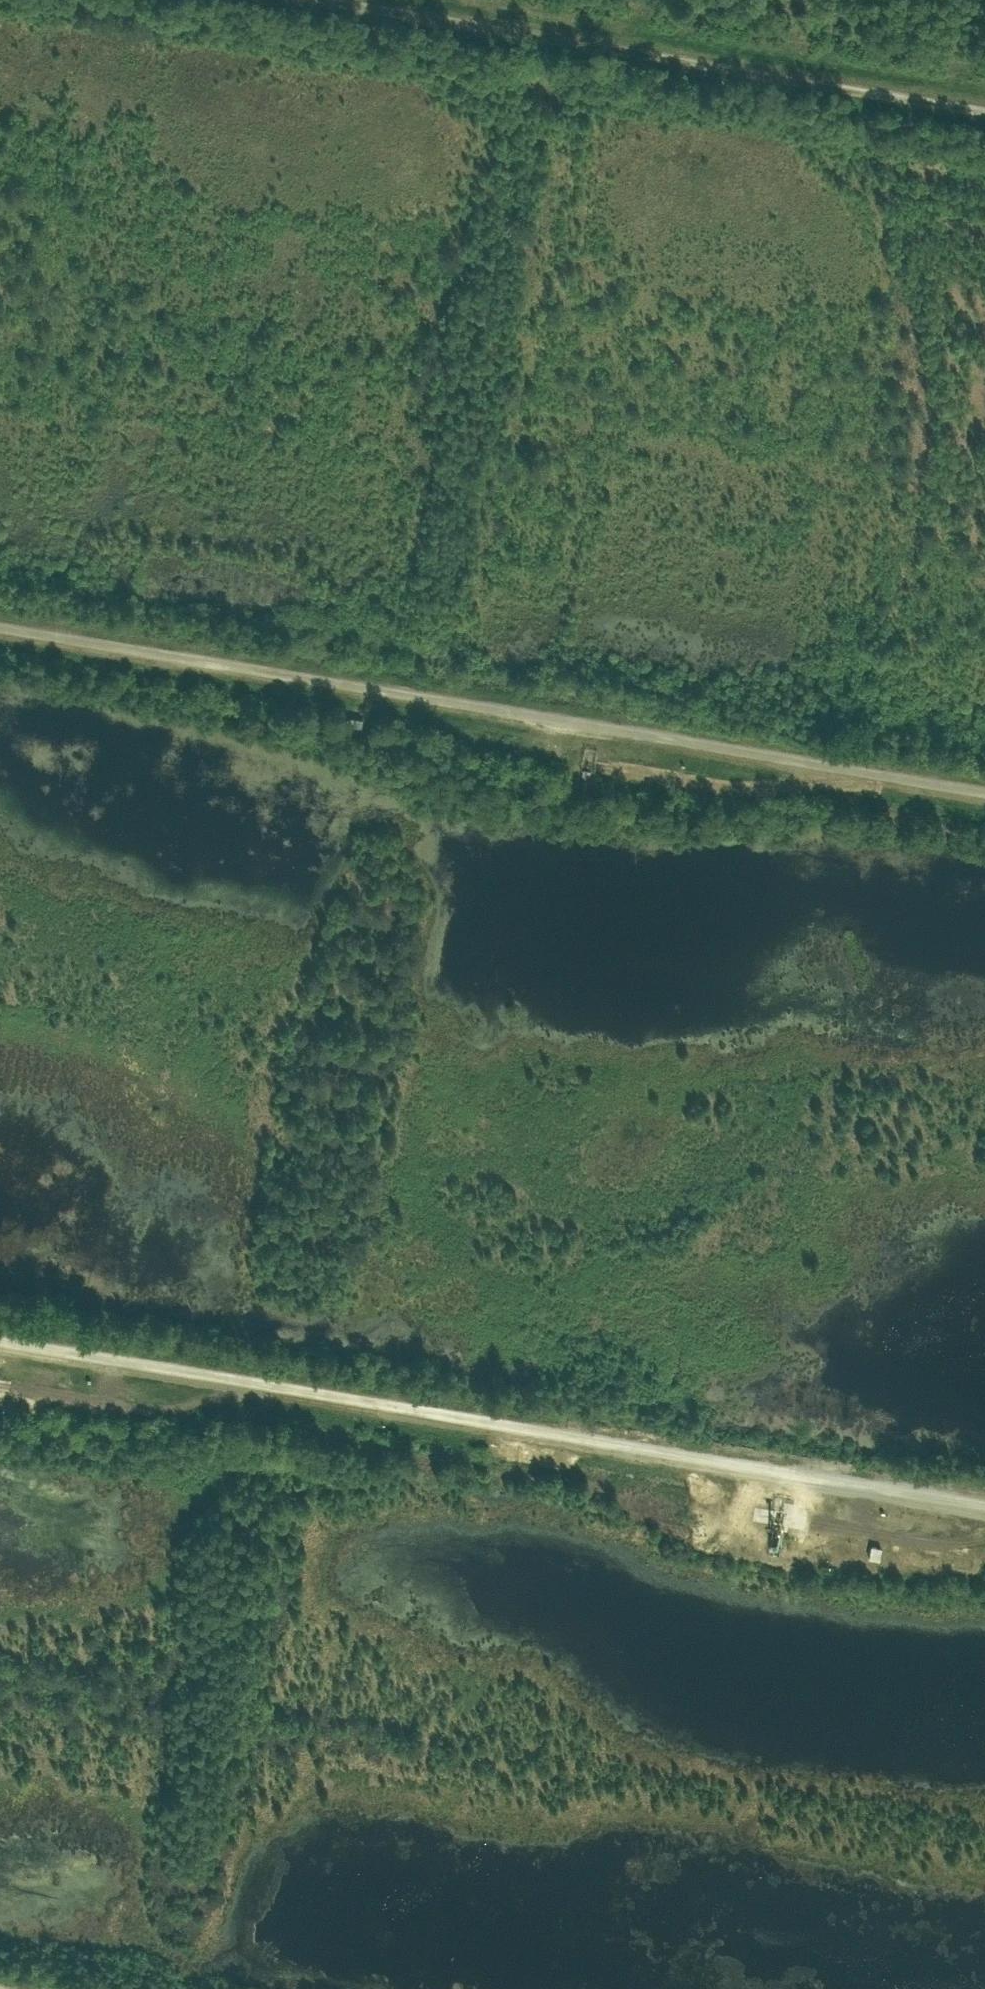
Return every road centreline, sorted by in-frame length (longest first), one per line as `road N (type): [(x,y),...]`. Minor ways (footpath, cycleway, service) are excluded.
road 1 (track): [(984,1500),(0,1330)]
road 2 (track): [(0,617),(984,784)]
road 3 (track): [(984,106),(373,0)]
road 4 (track): [(860,763),(783,780),(712,782),(615,765)]
road 5 (track): [(229,1370),(182,1404),(149,1409),(28,1388)]
road 6 (track): [(984,1534),(860,1528)]

